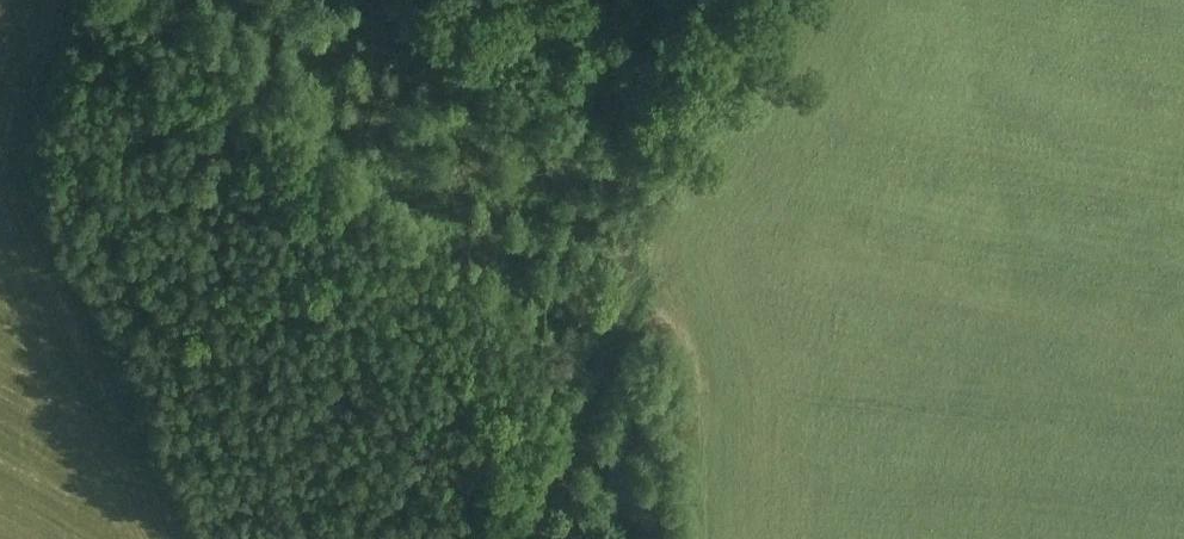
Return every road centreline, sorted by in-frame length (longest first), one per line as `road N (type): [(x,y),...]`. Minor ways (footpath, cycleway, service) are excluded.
road 1 (track): [(540,538),(652,307)]

